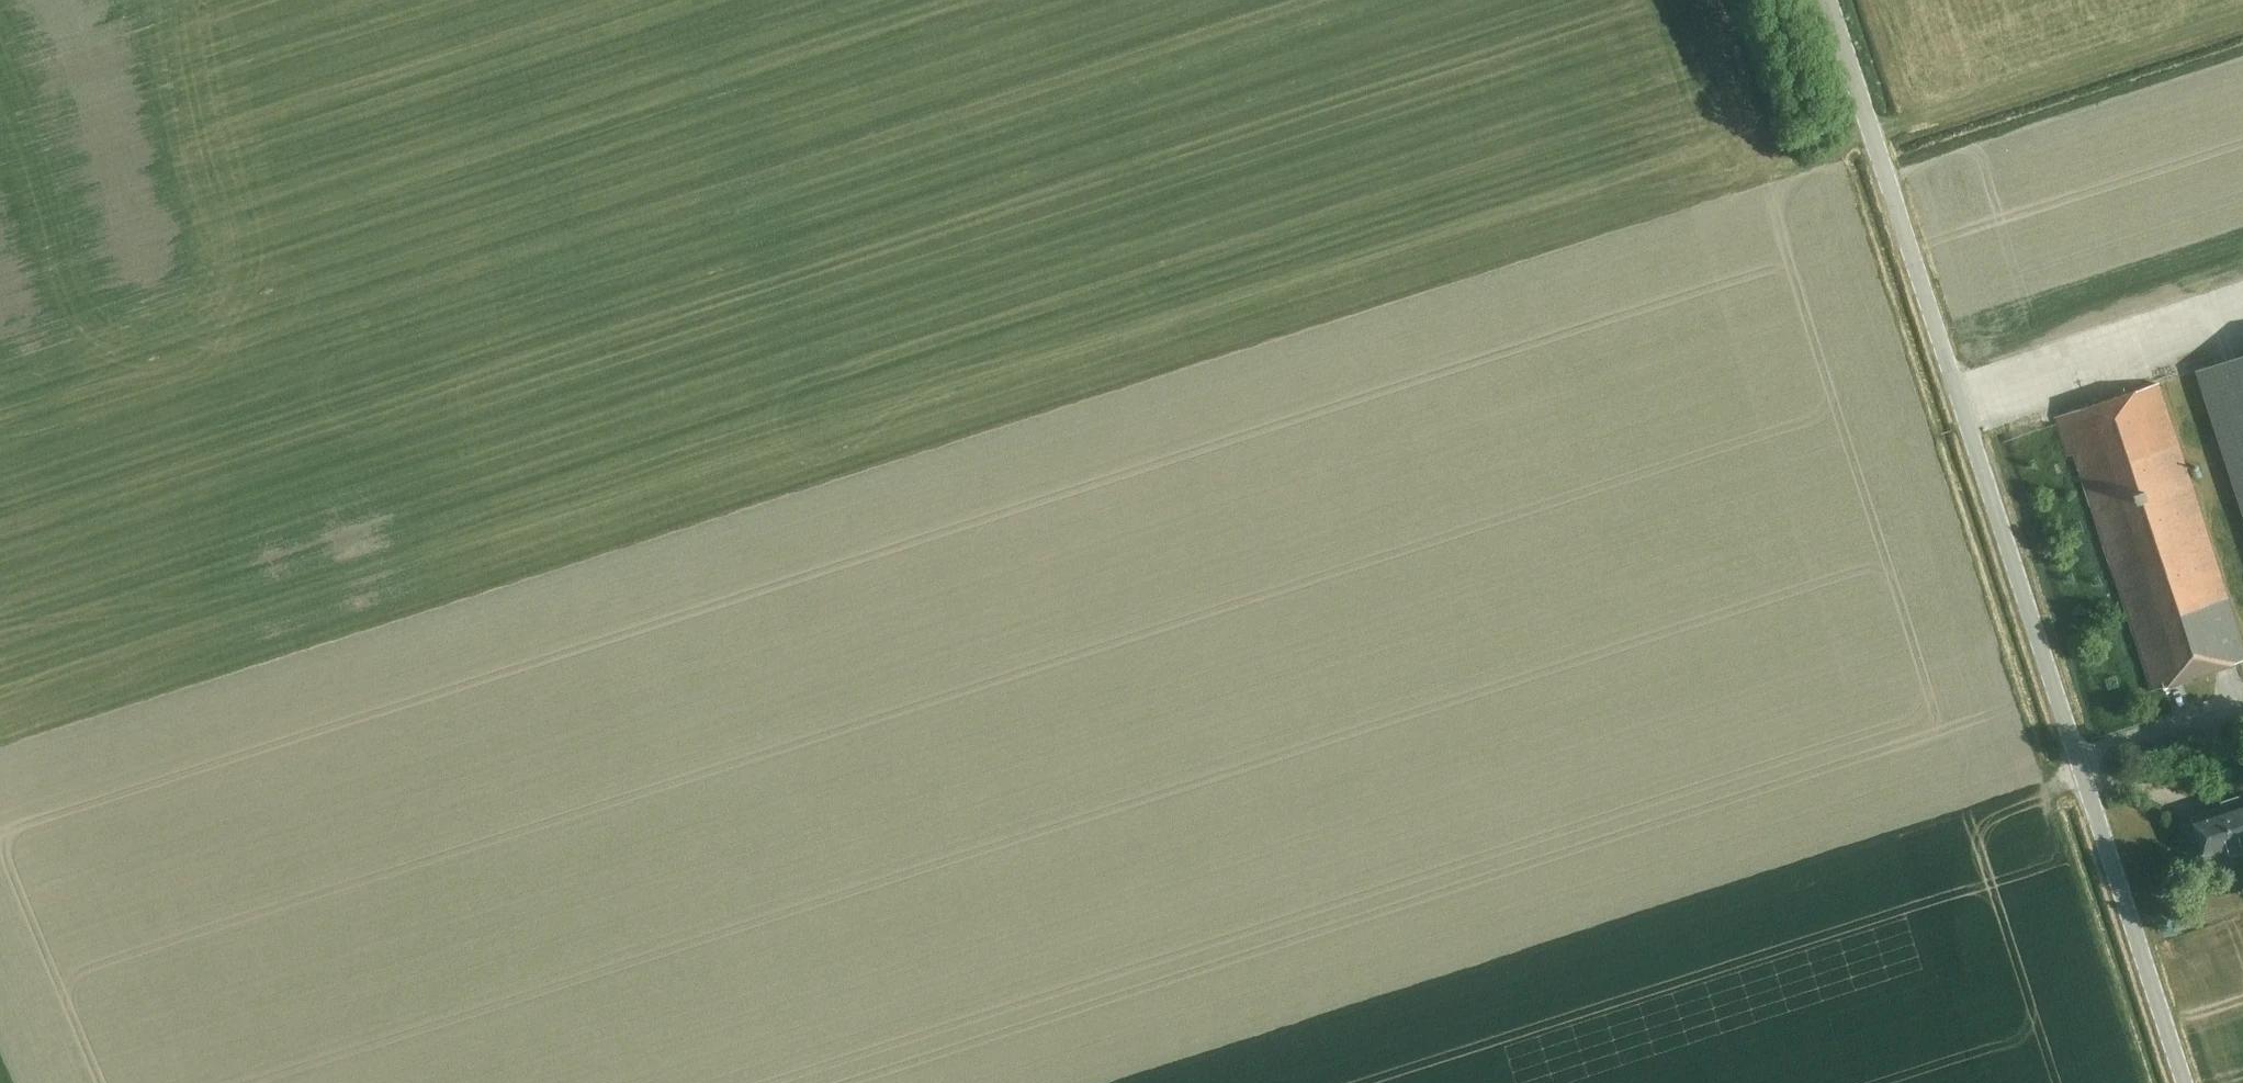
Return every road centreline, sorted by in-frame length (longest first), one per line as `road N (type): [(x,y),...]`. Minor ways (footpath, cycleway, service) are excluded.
road 1 (unclassified): [(2183,1082),(1828,0)]

